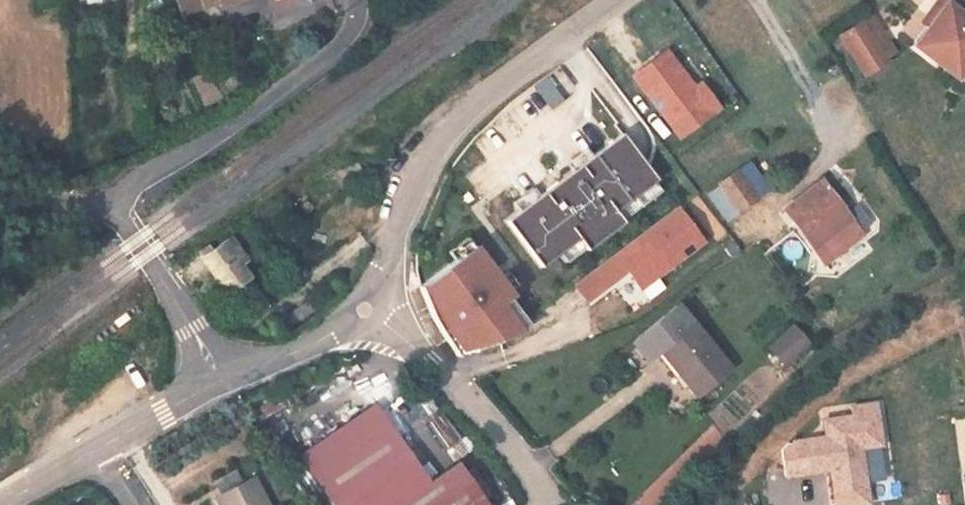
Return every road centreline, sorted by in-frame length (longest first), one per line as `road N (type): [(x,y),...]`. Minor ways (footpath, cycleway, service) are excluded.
road 1 (unclassified): [(620,0),(507,79),(428,159),(369,308)]
road 2 (unclassified): [(111,207),(133,181),(269,101),(341,45),(358,14),(356,0)]
road 3 (unclassified): [(369,308),(529,472),(545,504)]
road 4 (unclassified): [(111,207),(219,376)]
road 5 (unclassified): [(369,308),(310,347),(219,376)]
road 6 (unclassified): [(219,376),(97,452)]

